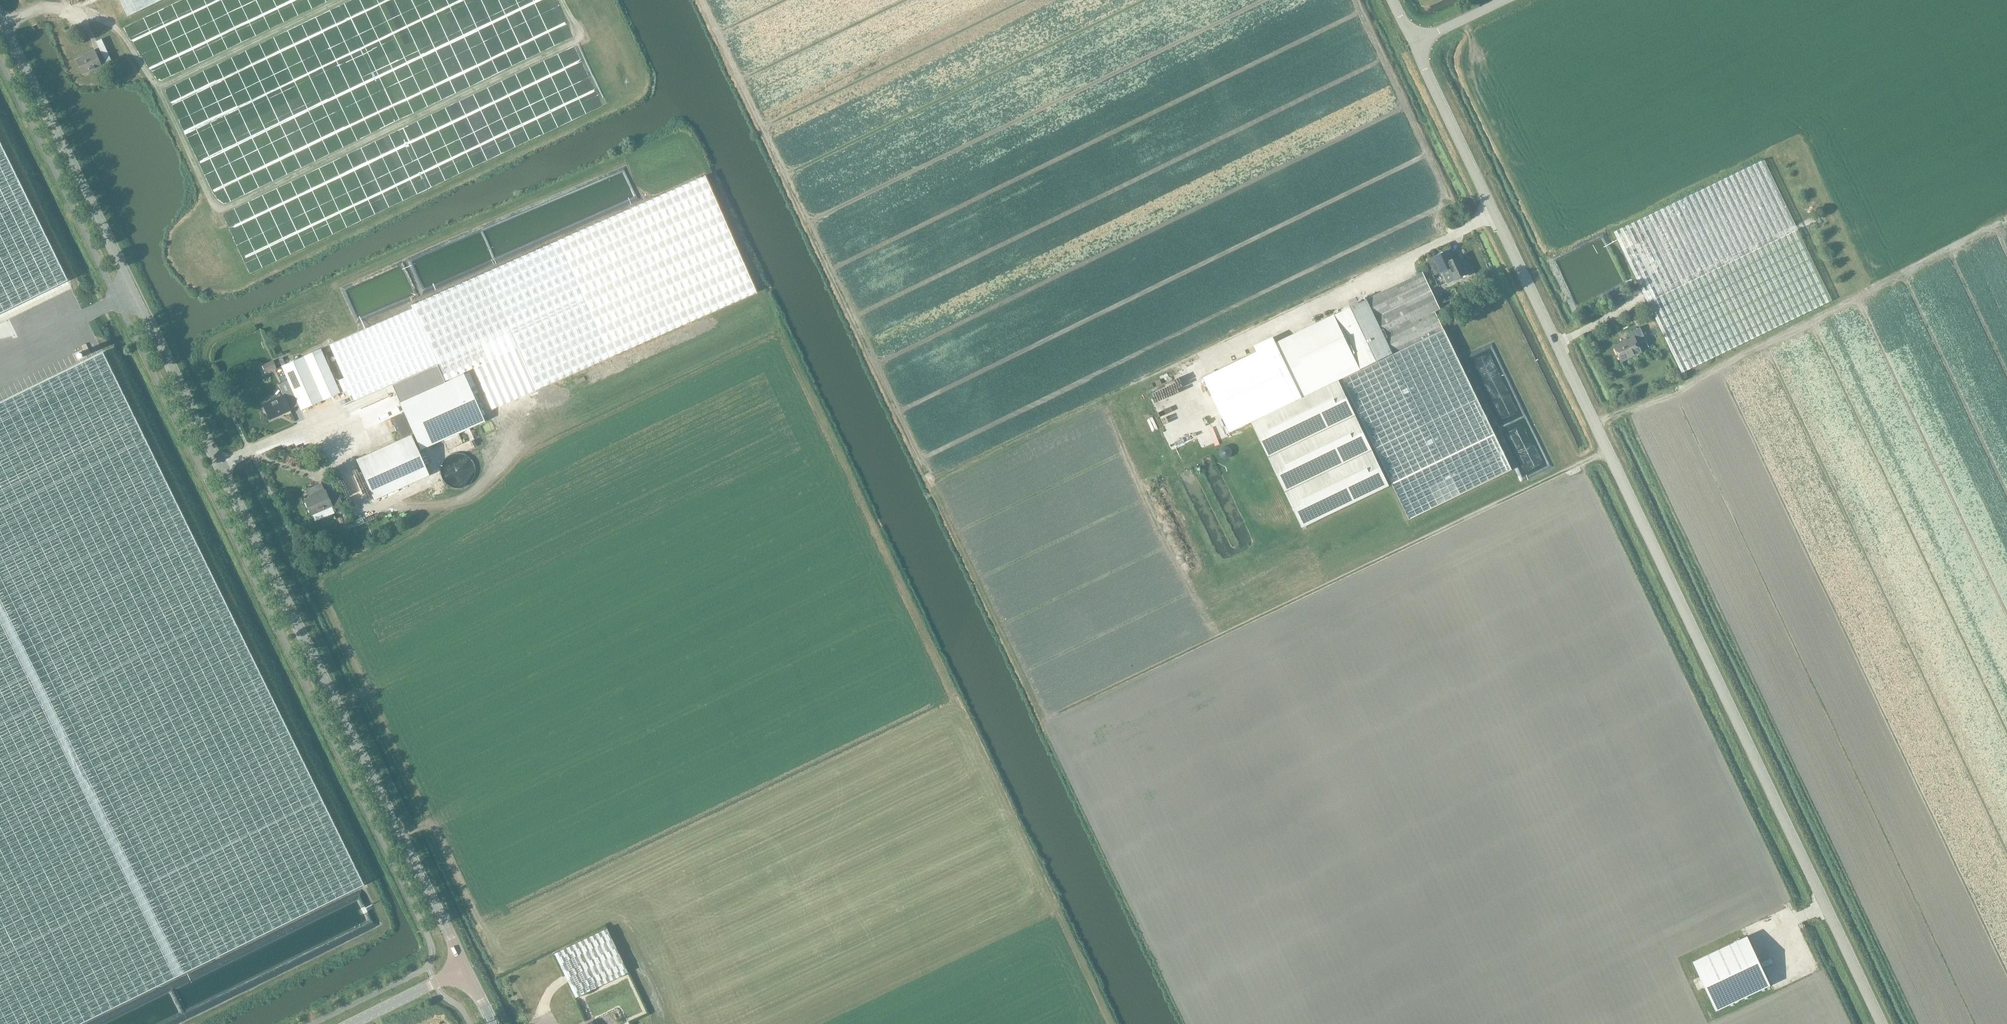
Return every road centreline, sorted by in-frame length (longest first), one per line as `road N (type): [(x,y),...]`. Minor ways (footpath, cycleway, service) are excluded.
road 1 (residential): [(1881,1023),(1414,44)]
road 2 (unclassified): [(464,970),(0,20)]
road 3 (unclassified): [(351,1023),(464,970)]

